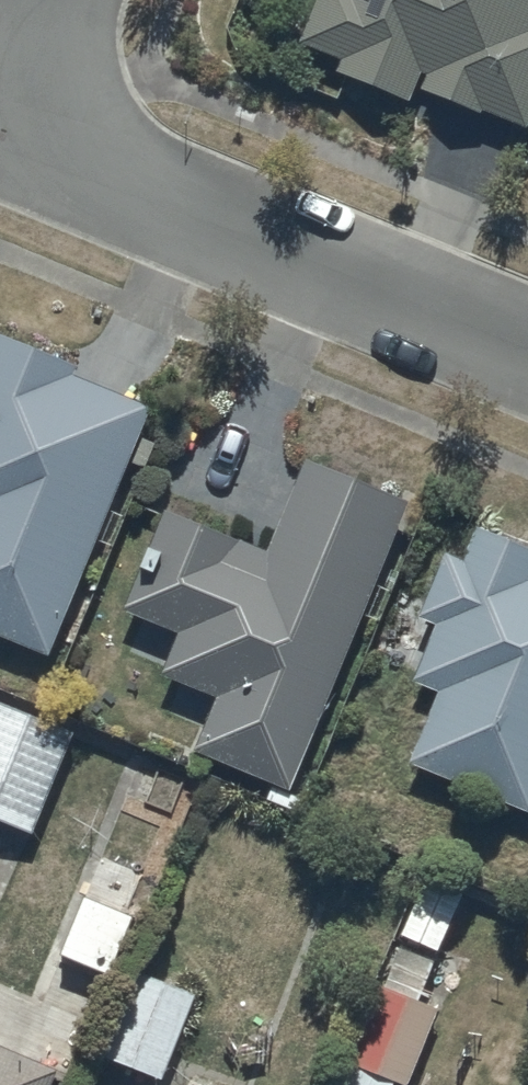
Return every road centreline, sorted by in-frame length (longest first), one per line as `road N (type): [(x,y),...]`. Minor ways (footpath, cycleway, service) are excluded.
road 1 (residential): [(11,135),(527,349)]
road 2 (residential): [(65,0),(11,135)]

